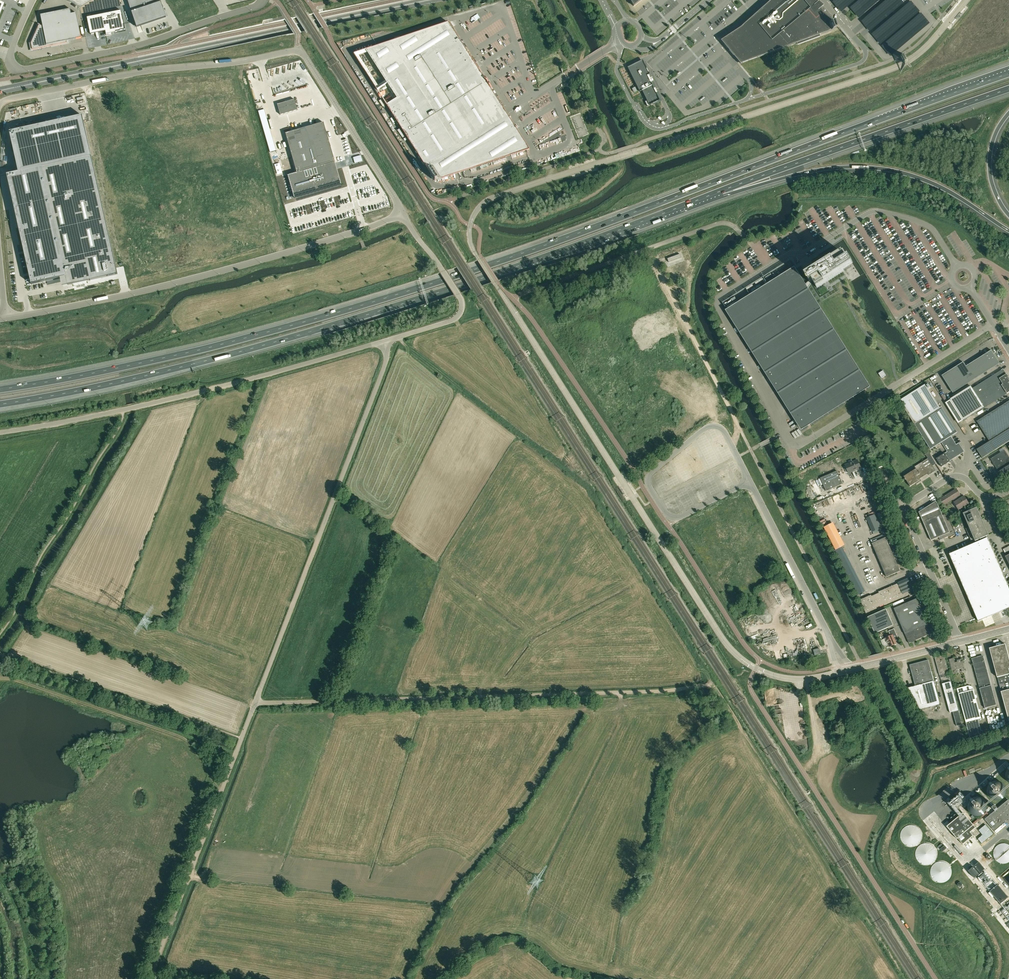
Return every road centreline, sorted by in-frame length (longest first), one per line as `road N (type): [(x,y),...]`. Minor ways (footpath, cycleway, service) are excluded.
road 1 (motorway): [(1008,73),(440,281),(168,358),(0,390)]
road 2 (motorway): [(0,405),(304,334),(724,190)]
road 3 (unclassified): [(404,214),(300,50),(138,71),(0,103)]
road 4 (track): [(714,681),(594,492),(399,338)]
road 5 (unclassified): [(256,703),(657,691),(714,681)]
road 6 (secondary): [(0,90),(428,0)]
road 7 (unclassified): [(404,214),(164,286),(5,318)]
road 8 (unclassified): [(0,431),(122,410),(384,342)]
road 9 (unclassified): [(256,703),(387,358),(384,342)]
road 10 (motorway): [(724,190),(821,170),(875,168),(936,186),(1008,232)]
road 11 (motorway): [(724,190),(1008,89)]
road 12 (unclassified): [(242,738),(150,978)]
road 13 (unclassified): [(18,71),(134,47),(264,0)]
road 14 (unclassified): [(384,342),(449,322),(462,310),(404,214)]
road 15 (unclassified): [(961,642),(905,510)]
road 16 (unclassified): [(838,672),(961,642)]
road 17 (unclassified): [(905,510),(954,476),(985,497),(1008,491)]

